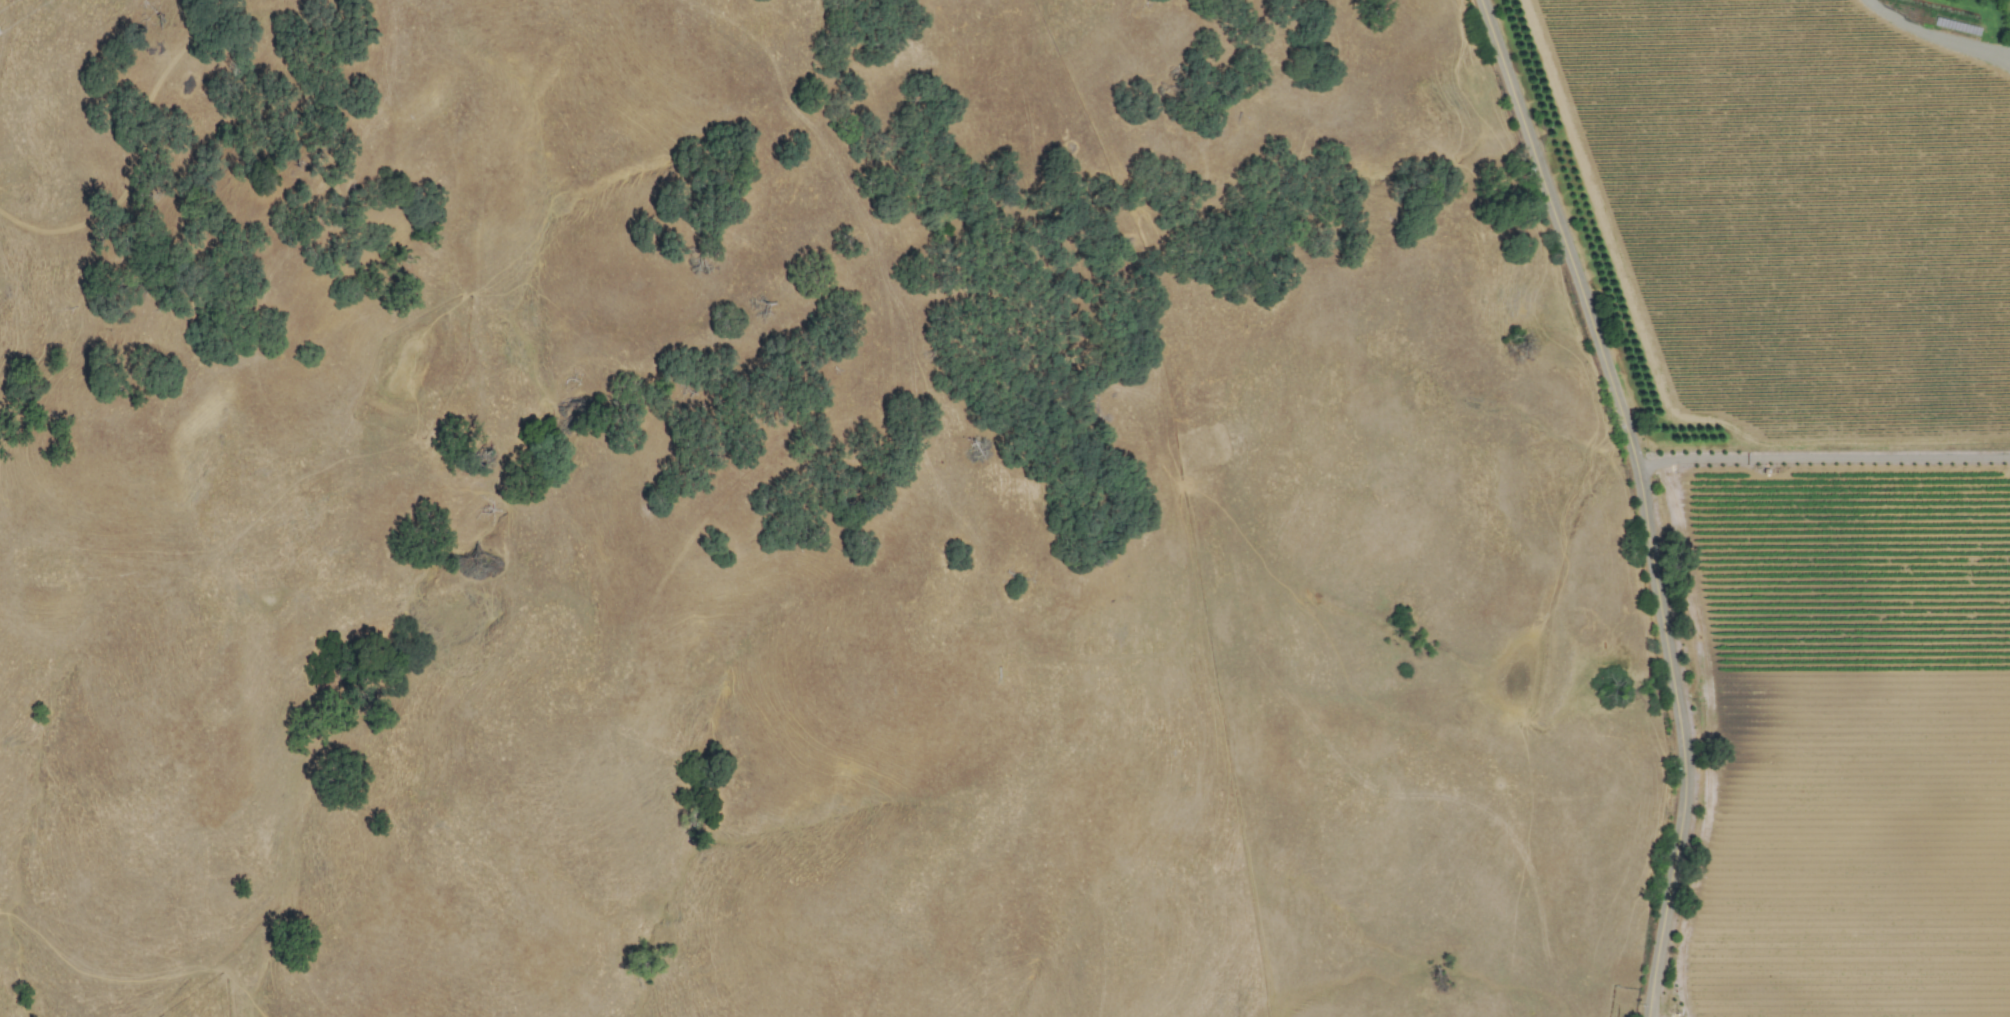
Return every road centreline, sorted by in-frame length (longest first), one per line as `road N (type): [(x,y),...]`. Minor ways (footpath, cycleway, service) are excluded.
road 1 (residential): [(1652,1016),(1686,809),(1684,709),(1634,434),(1483,0)]
road 2 (residential): [(1641,471),(1682,463),(2009,460)]
road 3 (residential): [(1868,0),(1919,35),(2009,72)]

